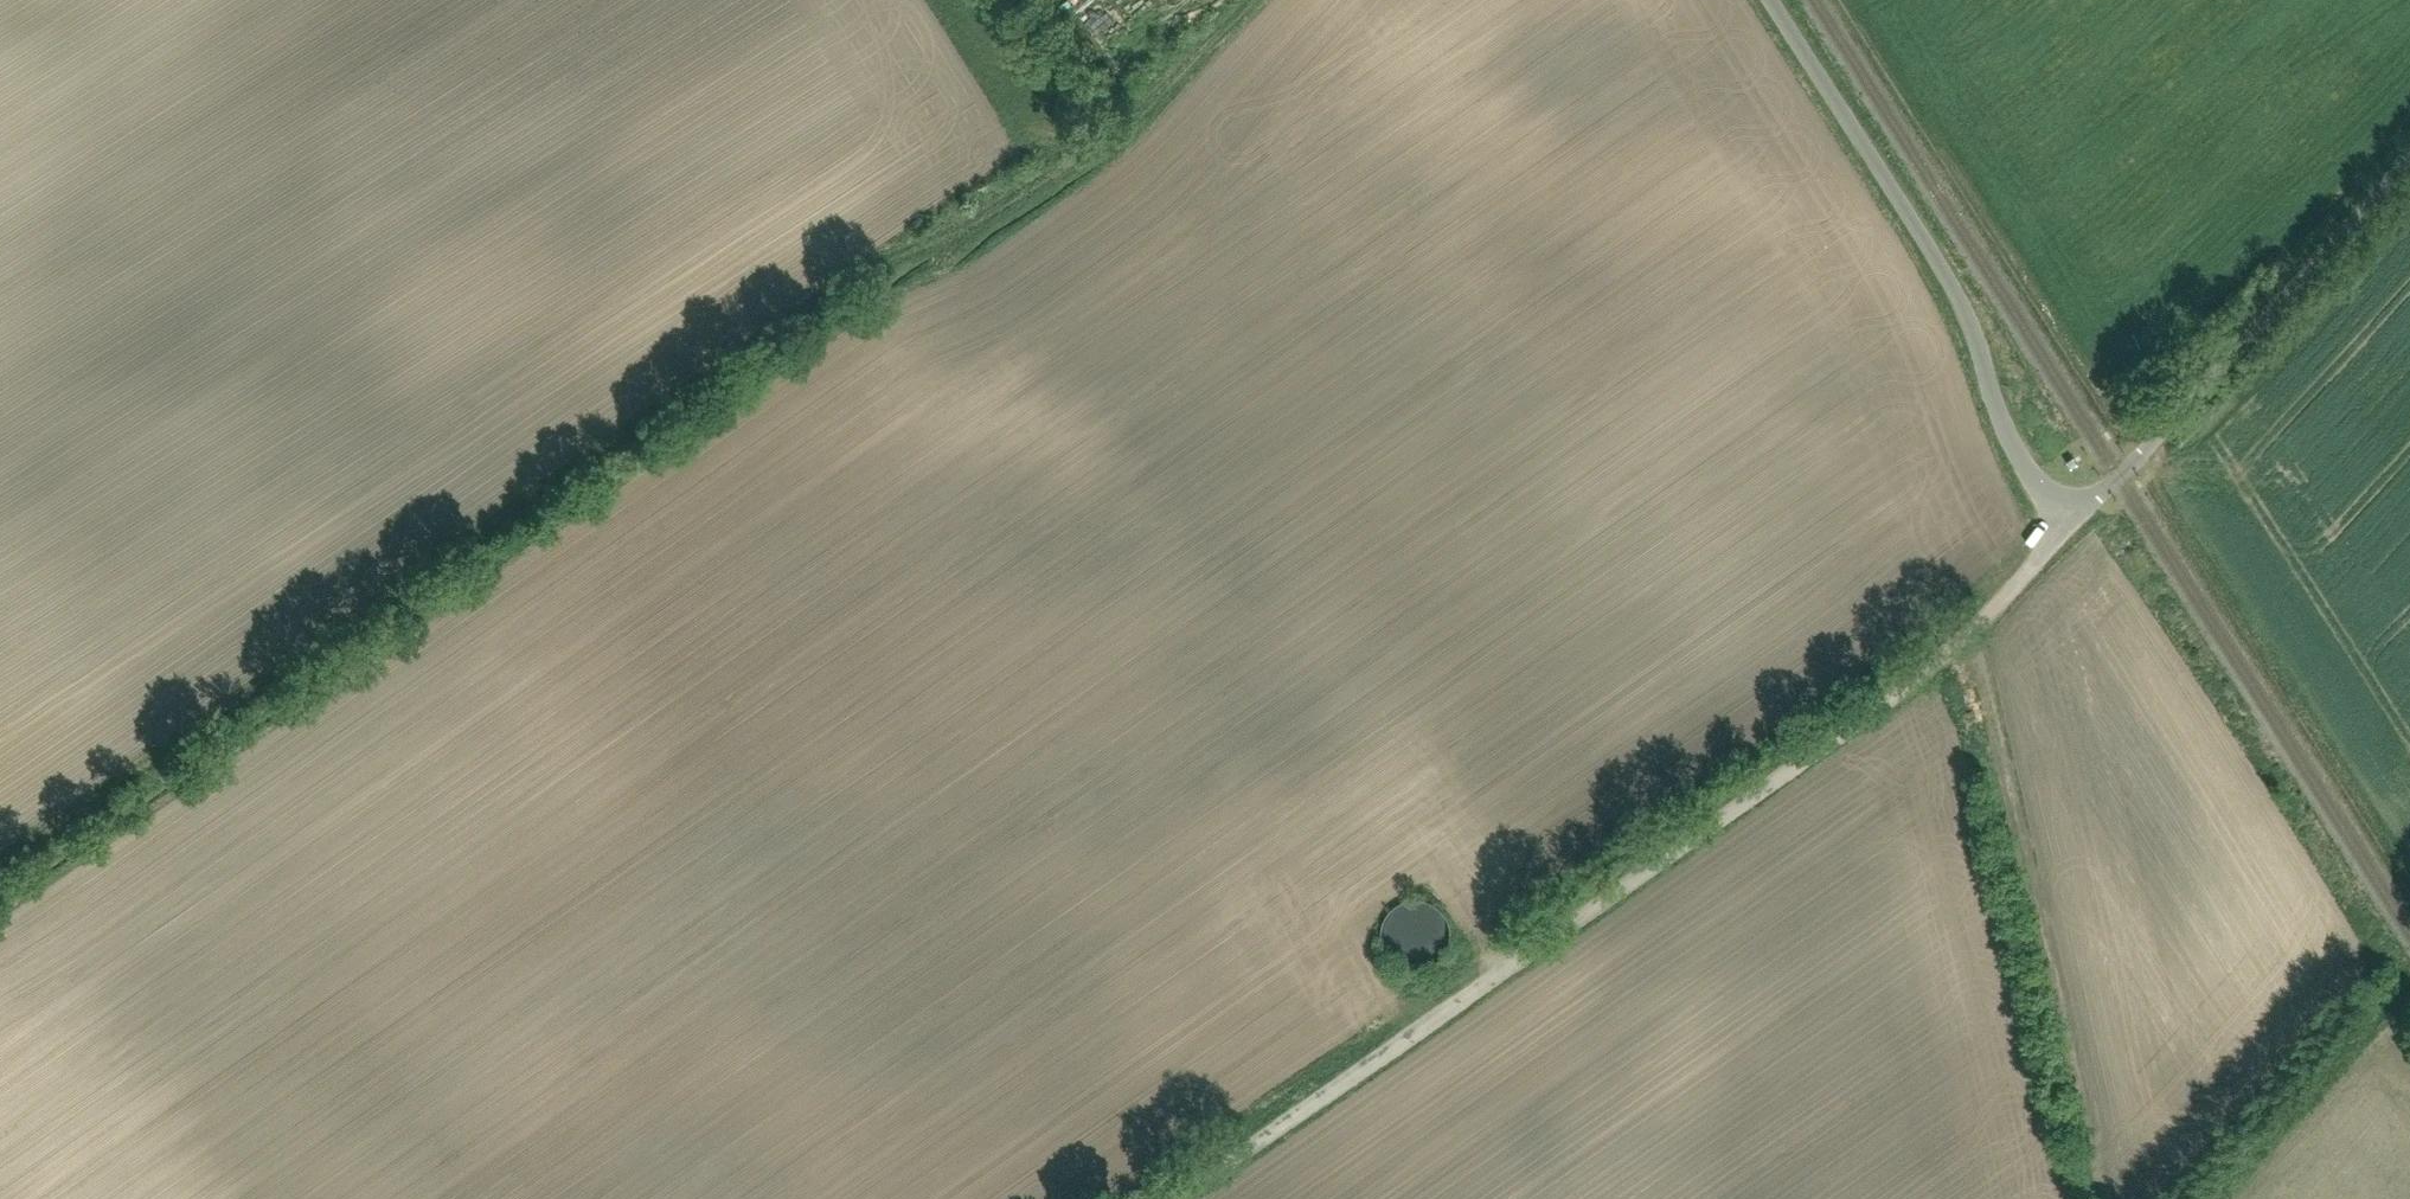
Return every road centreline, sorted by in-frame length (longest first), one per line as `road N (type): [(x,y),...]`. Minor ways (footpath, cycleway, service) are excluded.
road 1 (track): [(2071,521),(1981,622),(1901,683),(1175,1198)]
road 2 (residential): [(1773,0),(1960,304),(2020,462),(2071,521),(2409,156)]

